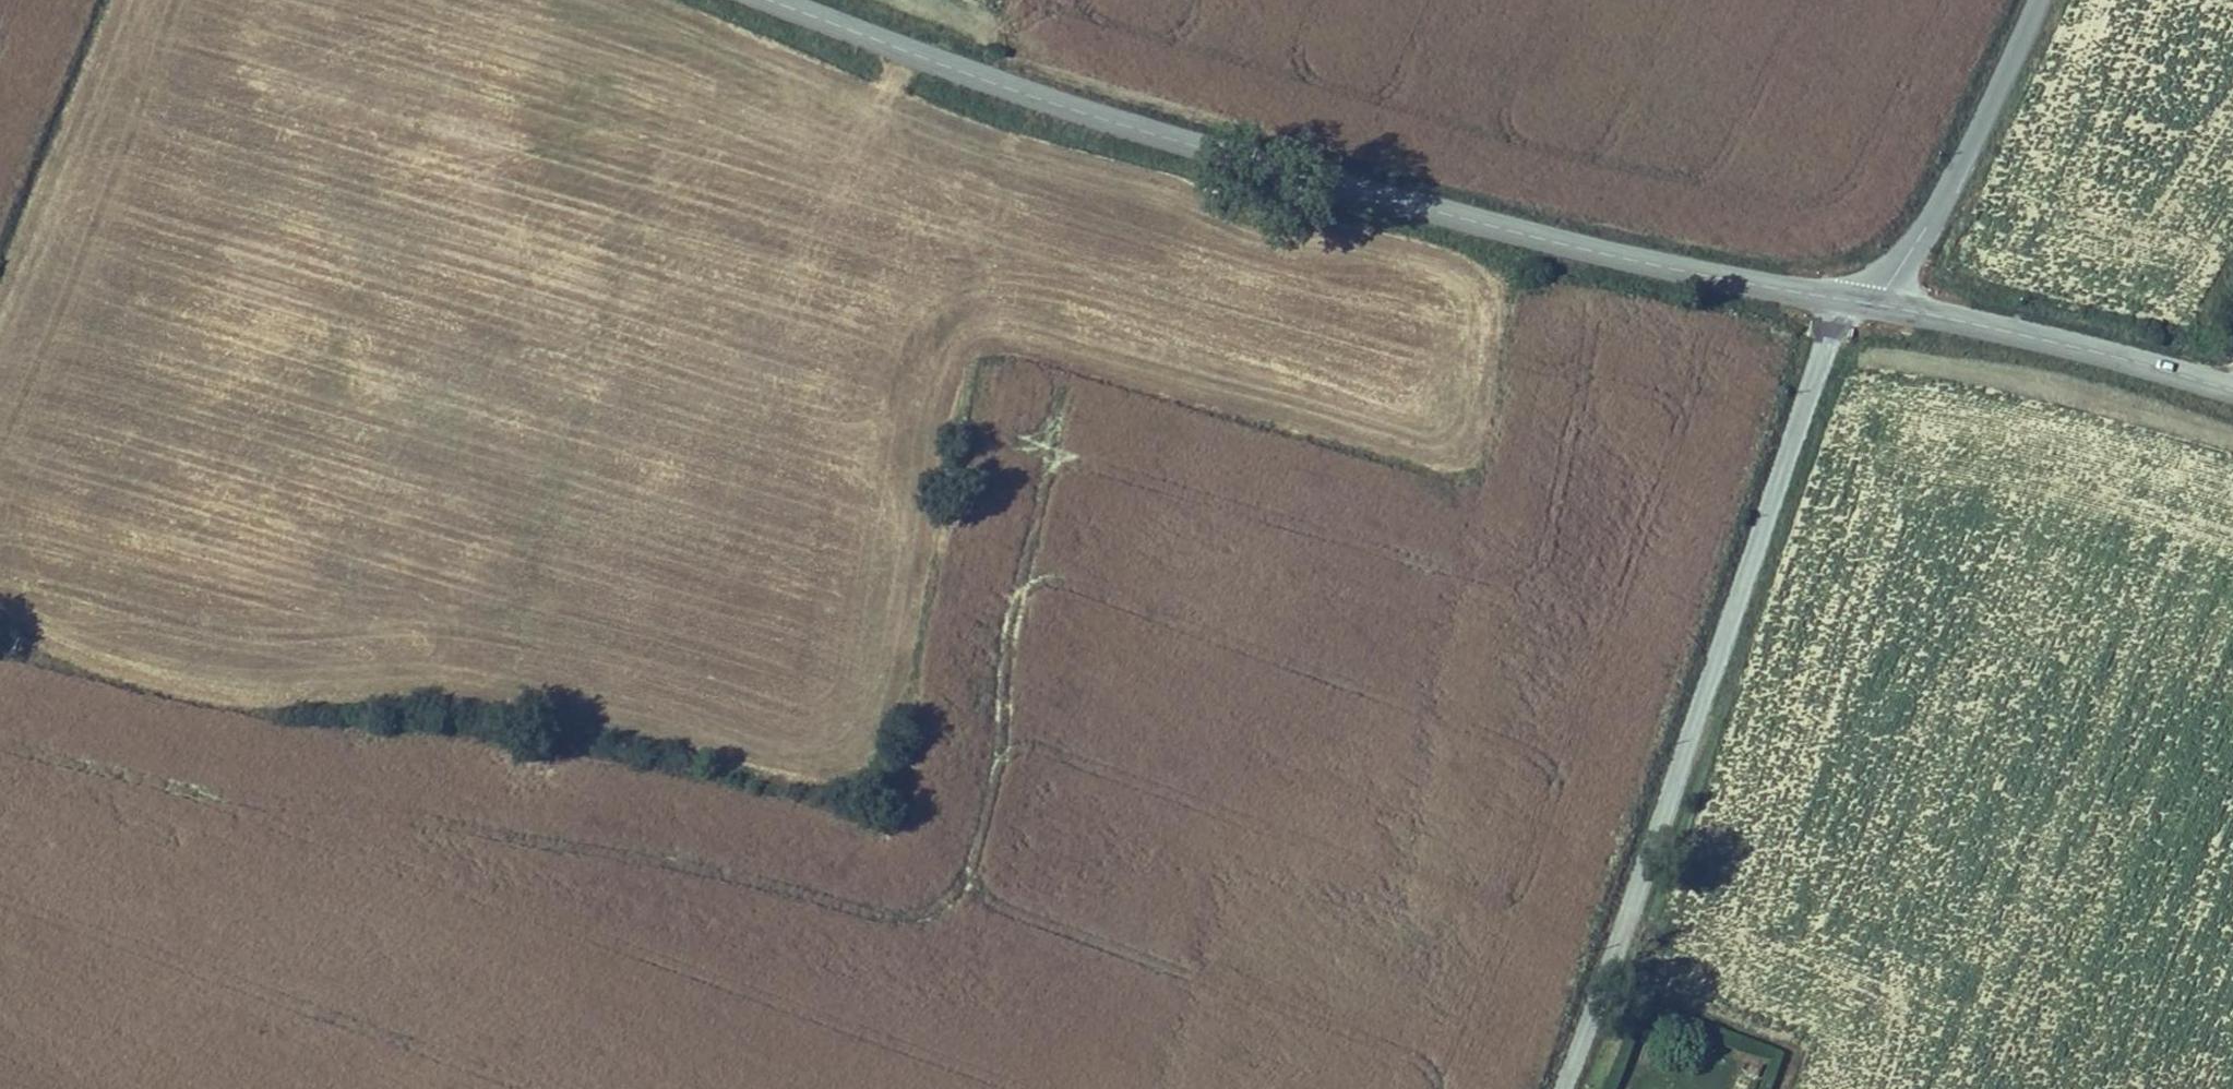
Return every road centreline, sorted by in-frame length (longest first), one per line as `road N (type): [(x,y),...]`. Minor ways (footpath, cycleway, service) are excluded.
road 1 (tertiary): [(770,0),(1038,97),(1263,164),(1522,234),(1842,302)]
road 2 (unclassified): [(1842,302),(1582,1088)]
road 3 (tertiary): [(1842,302),(2046,338),(2232,391)]
road 4 (unclassified): [(2039,0),(1932,236),(1887,287),(1842,302)]

